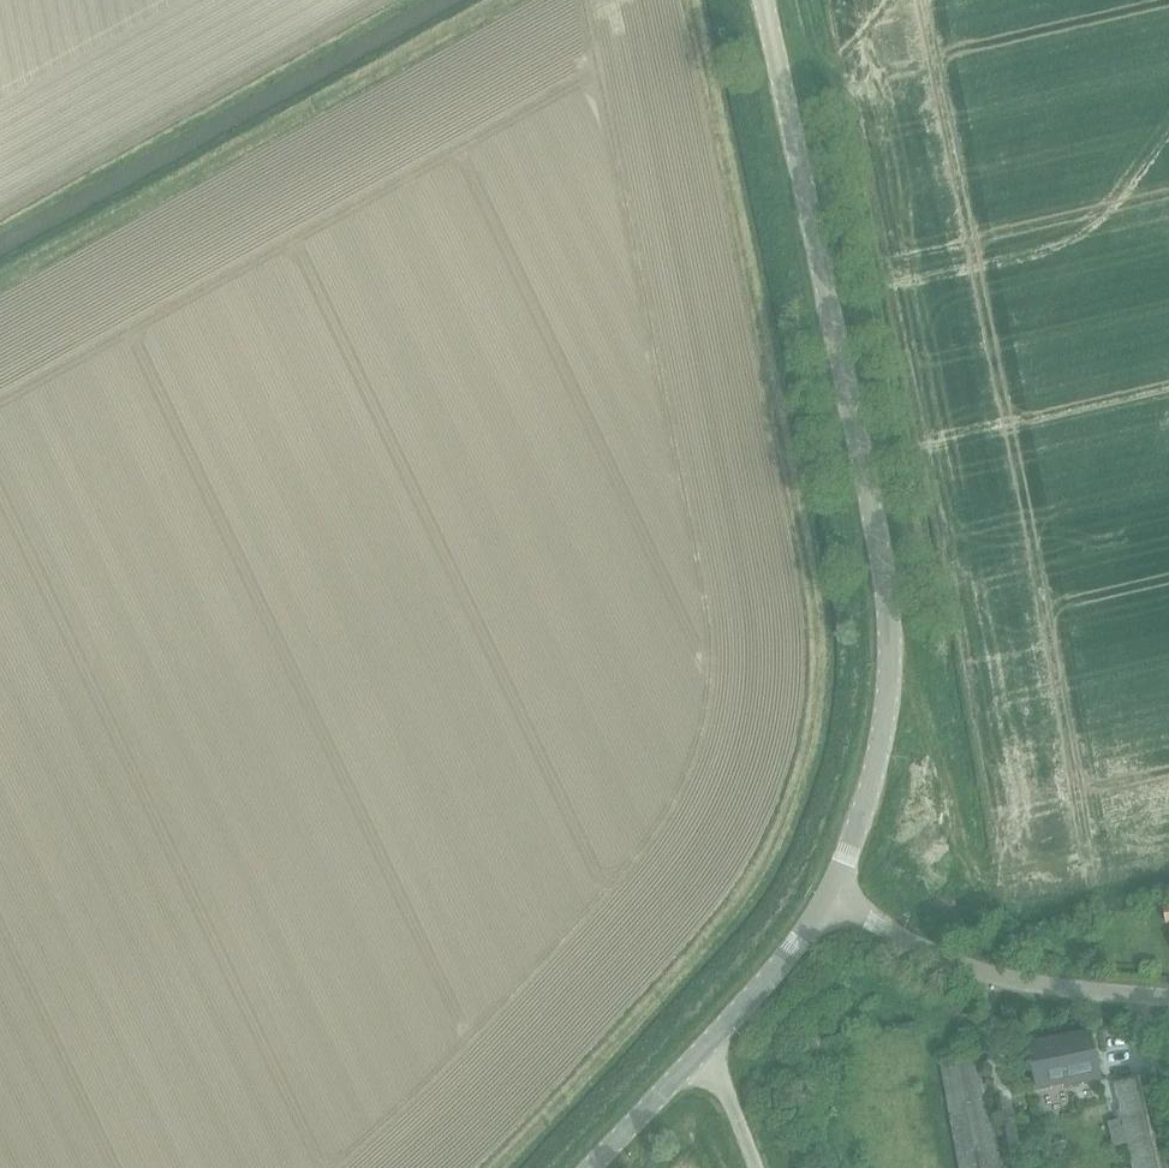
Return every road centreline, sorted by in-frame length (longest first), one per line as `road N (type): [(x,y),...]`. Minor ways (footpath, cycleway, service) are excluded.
road 1 (unclassified): [(801,889),(845,788),(867,676),(866,553),(761,0)]
road 2 (unclassified): [(1168,1004),(1111,1002),(1001,977),(912,947),(801,889)]
road 3 (unclassified): [(675,1042),(801,889)]
road 4 (unclassified): [(552,1167),(675,1042)]
road 5 (unclassified): [(749,1167),(724,1101),(675,1042)]

